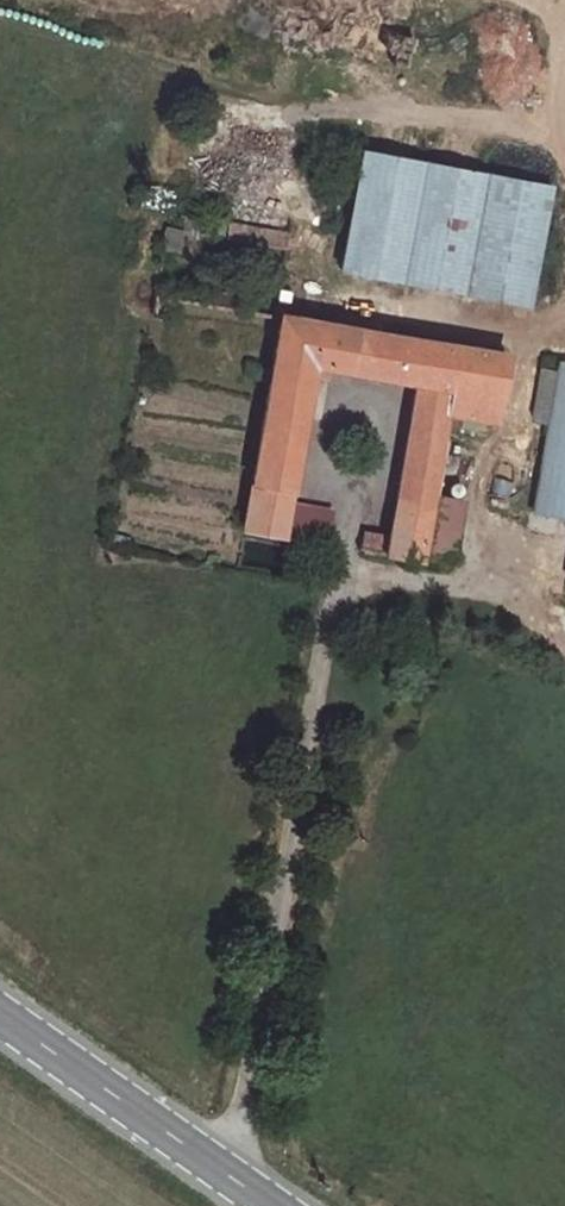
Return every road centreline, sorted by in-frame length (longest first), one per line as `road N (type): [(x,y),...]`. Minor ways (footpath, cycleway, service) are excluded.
road 1 (unclassified): [(220,1174),(254,1097),(335,615),(357,581),(398,579),(527,597)]
road 2 (primary): [(0,1018),(220,1174)]

